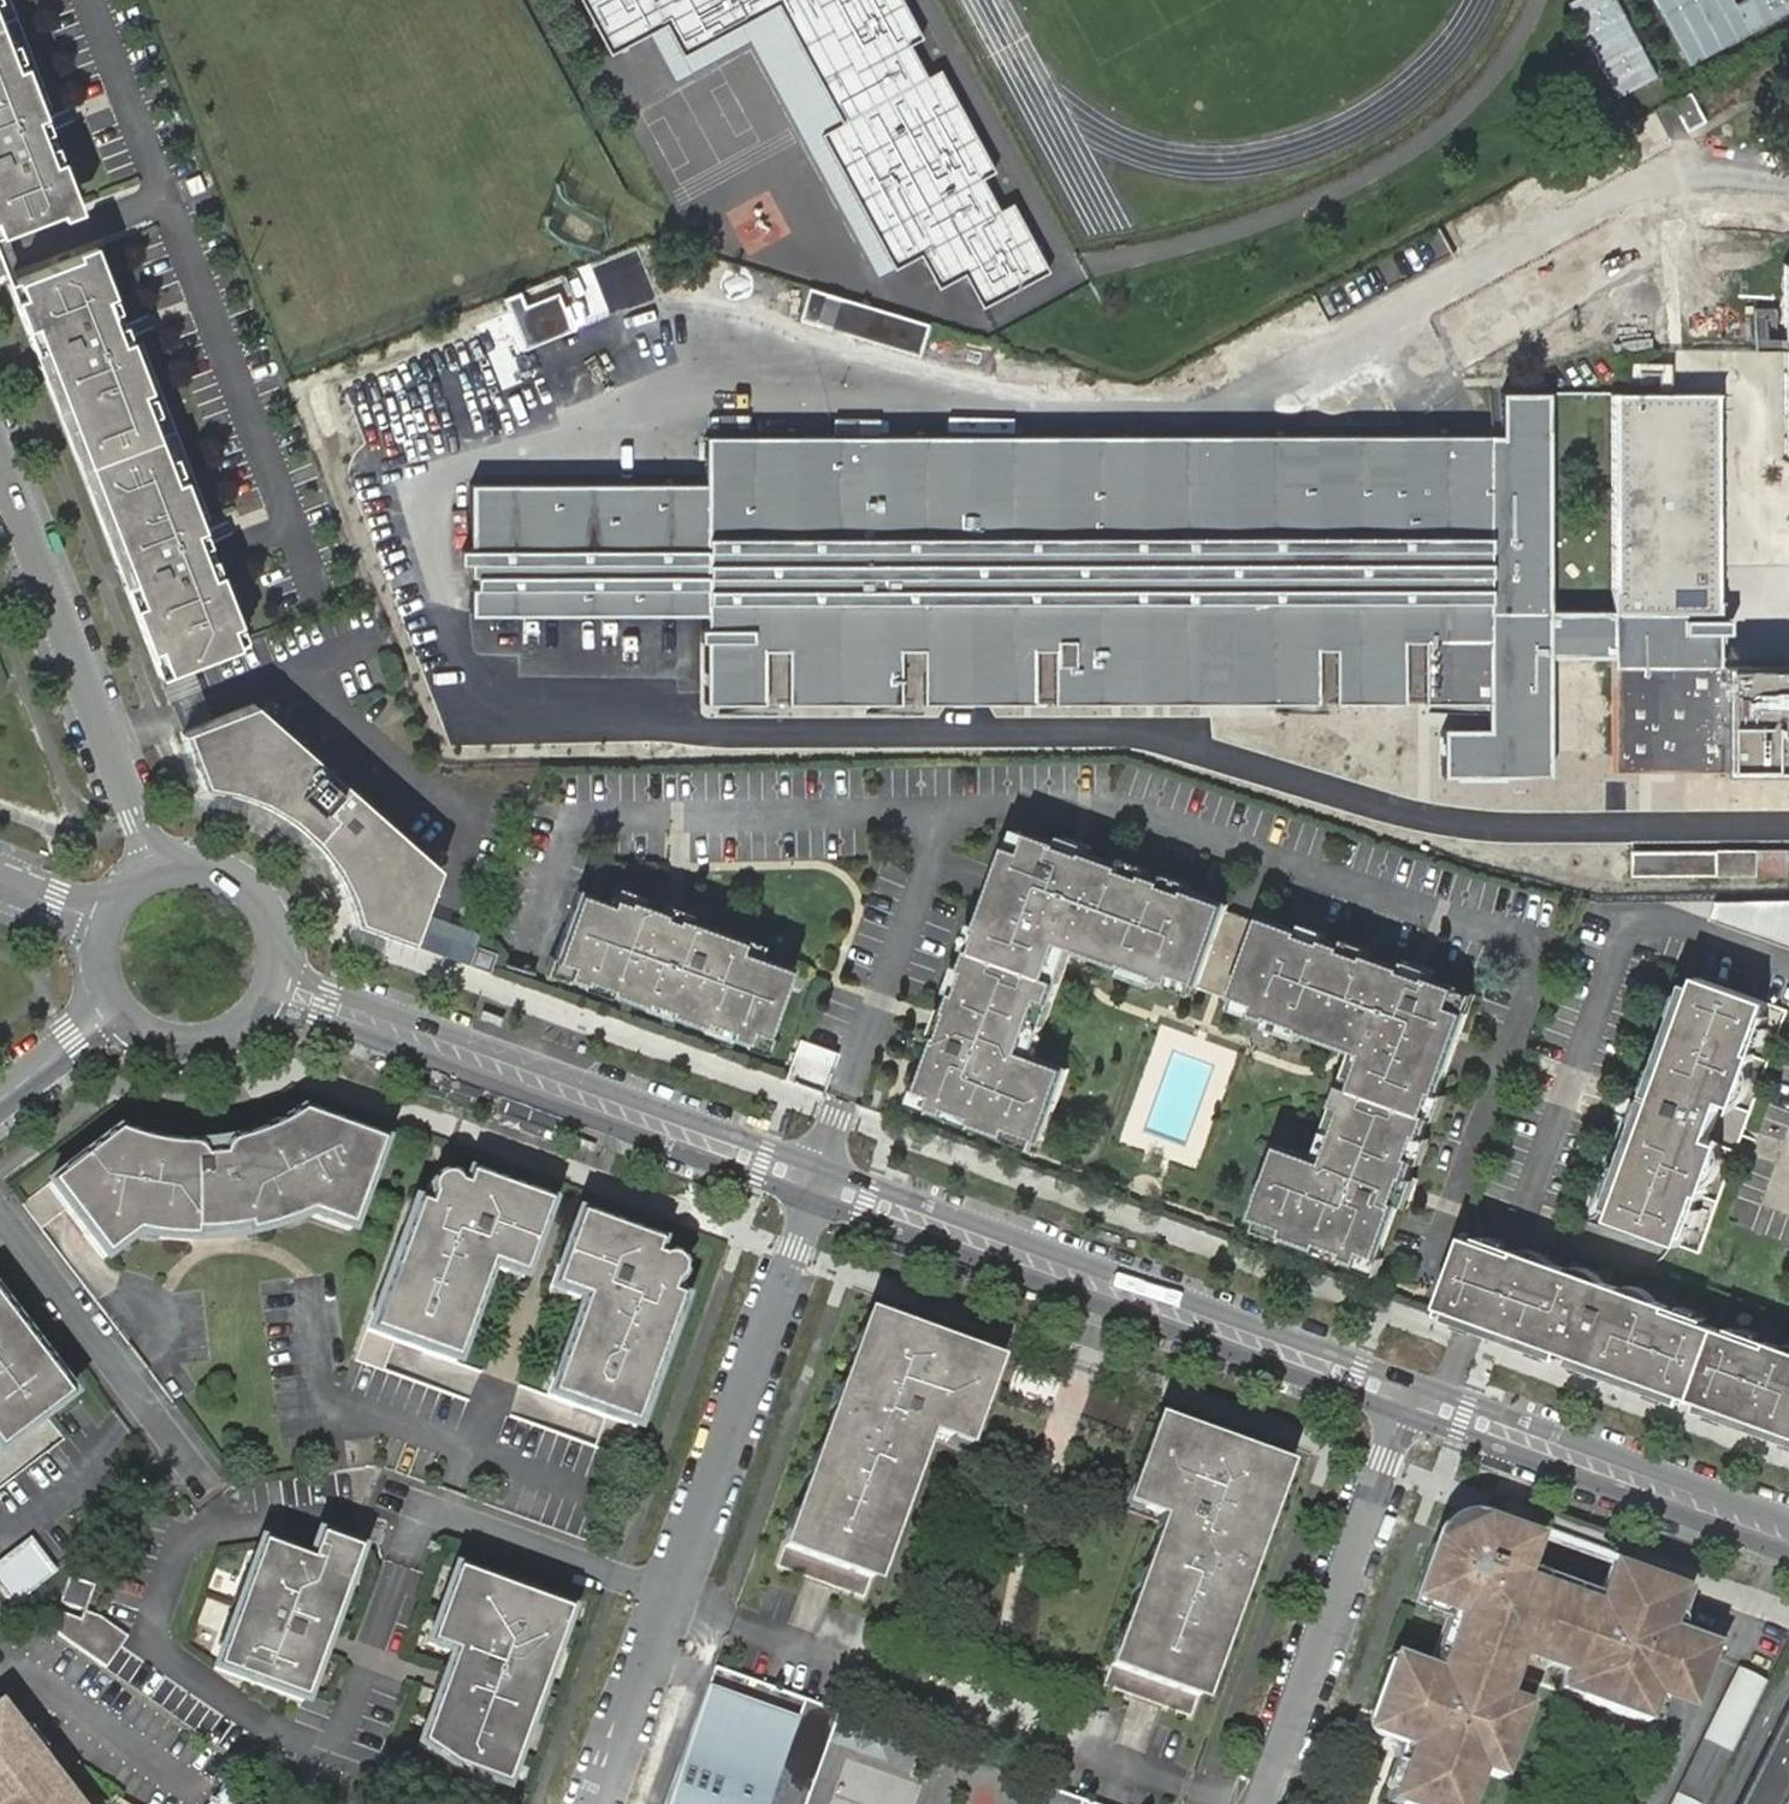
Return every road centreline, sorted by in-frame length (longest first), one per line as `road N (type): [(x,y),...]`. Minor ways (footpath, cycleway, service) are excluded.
road 1 (residential): [(818,1176),(600,1803)]
road 2 (tertiary): [(1409,1391),(818,1176)]
road 3 (tertiary): [(818,1176),(276,979)]
road 4 (residential): [(1409,1391),(1260,1803)]
road 5 (residential): [(153,872),(0,464)]
road 6 (tertiary): [(1788,1529),(1409,1391)]
road 7 (tertiary): [(276,979),(279,945),(257,895),(209,867),(153,872)]
road 8 (tertiary): [(118,1008),(161,1039),(213,1041),(258,1013),(276,979)]
road 9 (residential): [(118,1008),(0,1098)]

